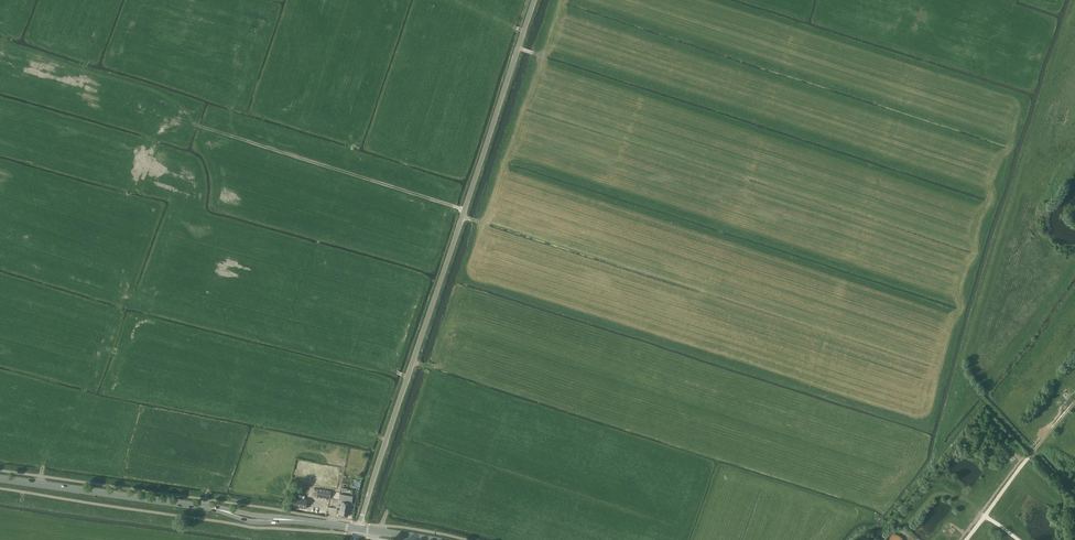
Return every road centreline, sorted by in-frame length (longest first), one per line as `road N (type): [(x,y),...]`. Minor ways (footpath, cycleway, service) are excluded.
road 1 (unclassified): [(358,529),(534,0)]
road 2 (secondary): [(358,529),(0,480)]

